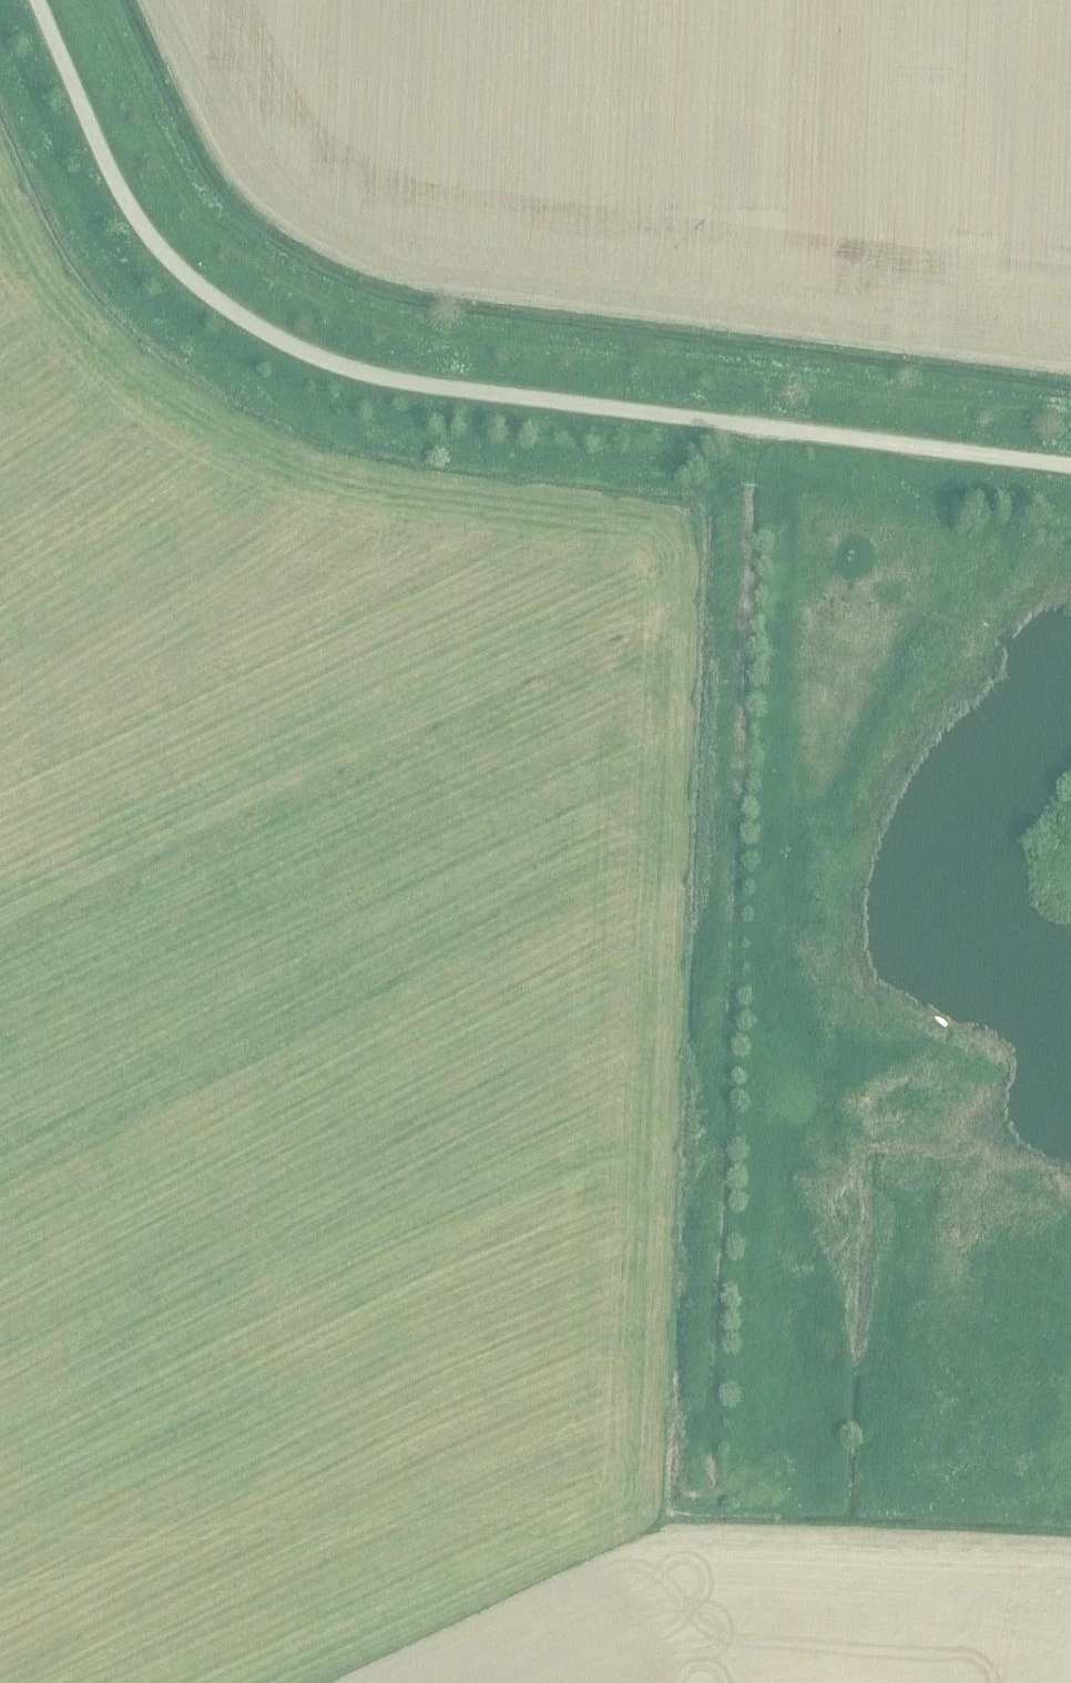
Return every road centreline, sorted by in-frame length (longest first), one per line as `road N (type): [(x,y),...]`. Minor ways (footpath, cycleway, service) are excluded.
road 1 (unclassified): [(1070,462),(430,372),(333,346),(266,310),(212,264),(140,174),(37,0)]

